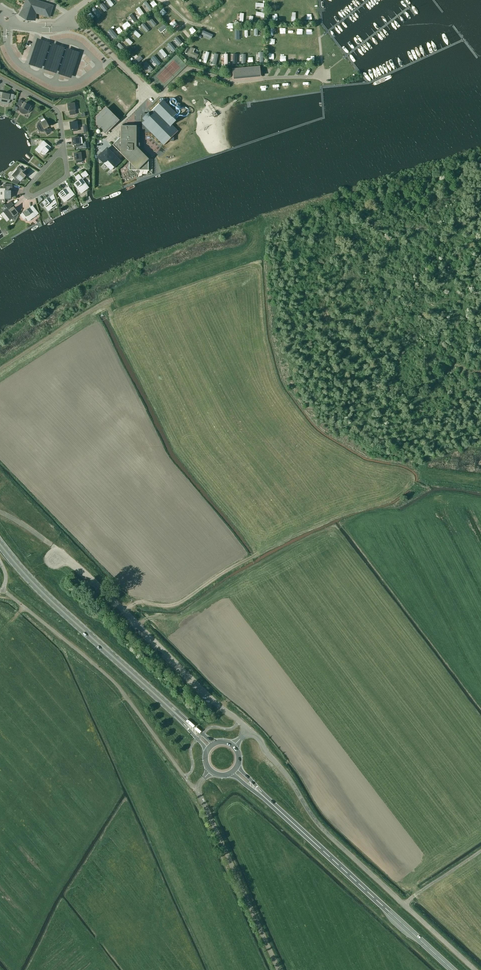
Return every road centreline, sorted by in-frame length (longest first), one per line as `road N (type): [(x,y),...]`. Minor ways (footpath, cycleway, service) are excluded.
road 1 (unclassified): [(248,729),(325,832),(475,969)]
road 2 (residential): [(324,85),(324,77),(230,82),(187,68),(157,96),(86,31),(65,24)]
road 3 (unclassified): [(198,787),(113,681),(2,589)]
road 4 (trunk): [(453,969),(261,794)]
road 5 (unclassified): [(248,729),(61,553)]
road 6 (trunk): [(183,720),(0,545)]
road 7 (unclassified): [(279,969),(198,787)]

